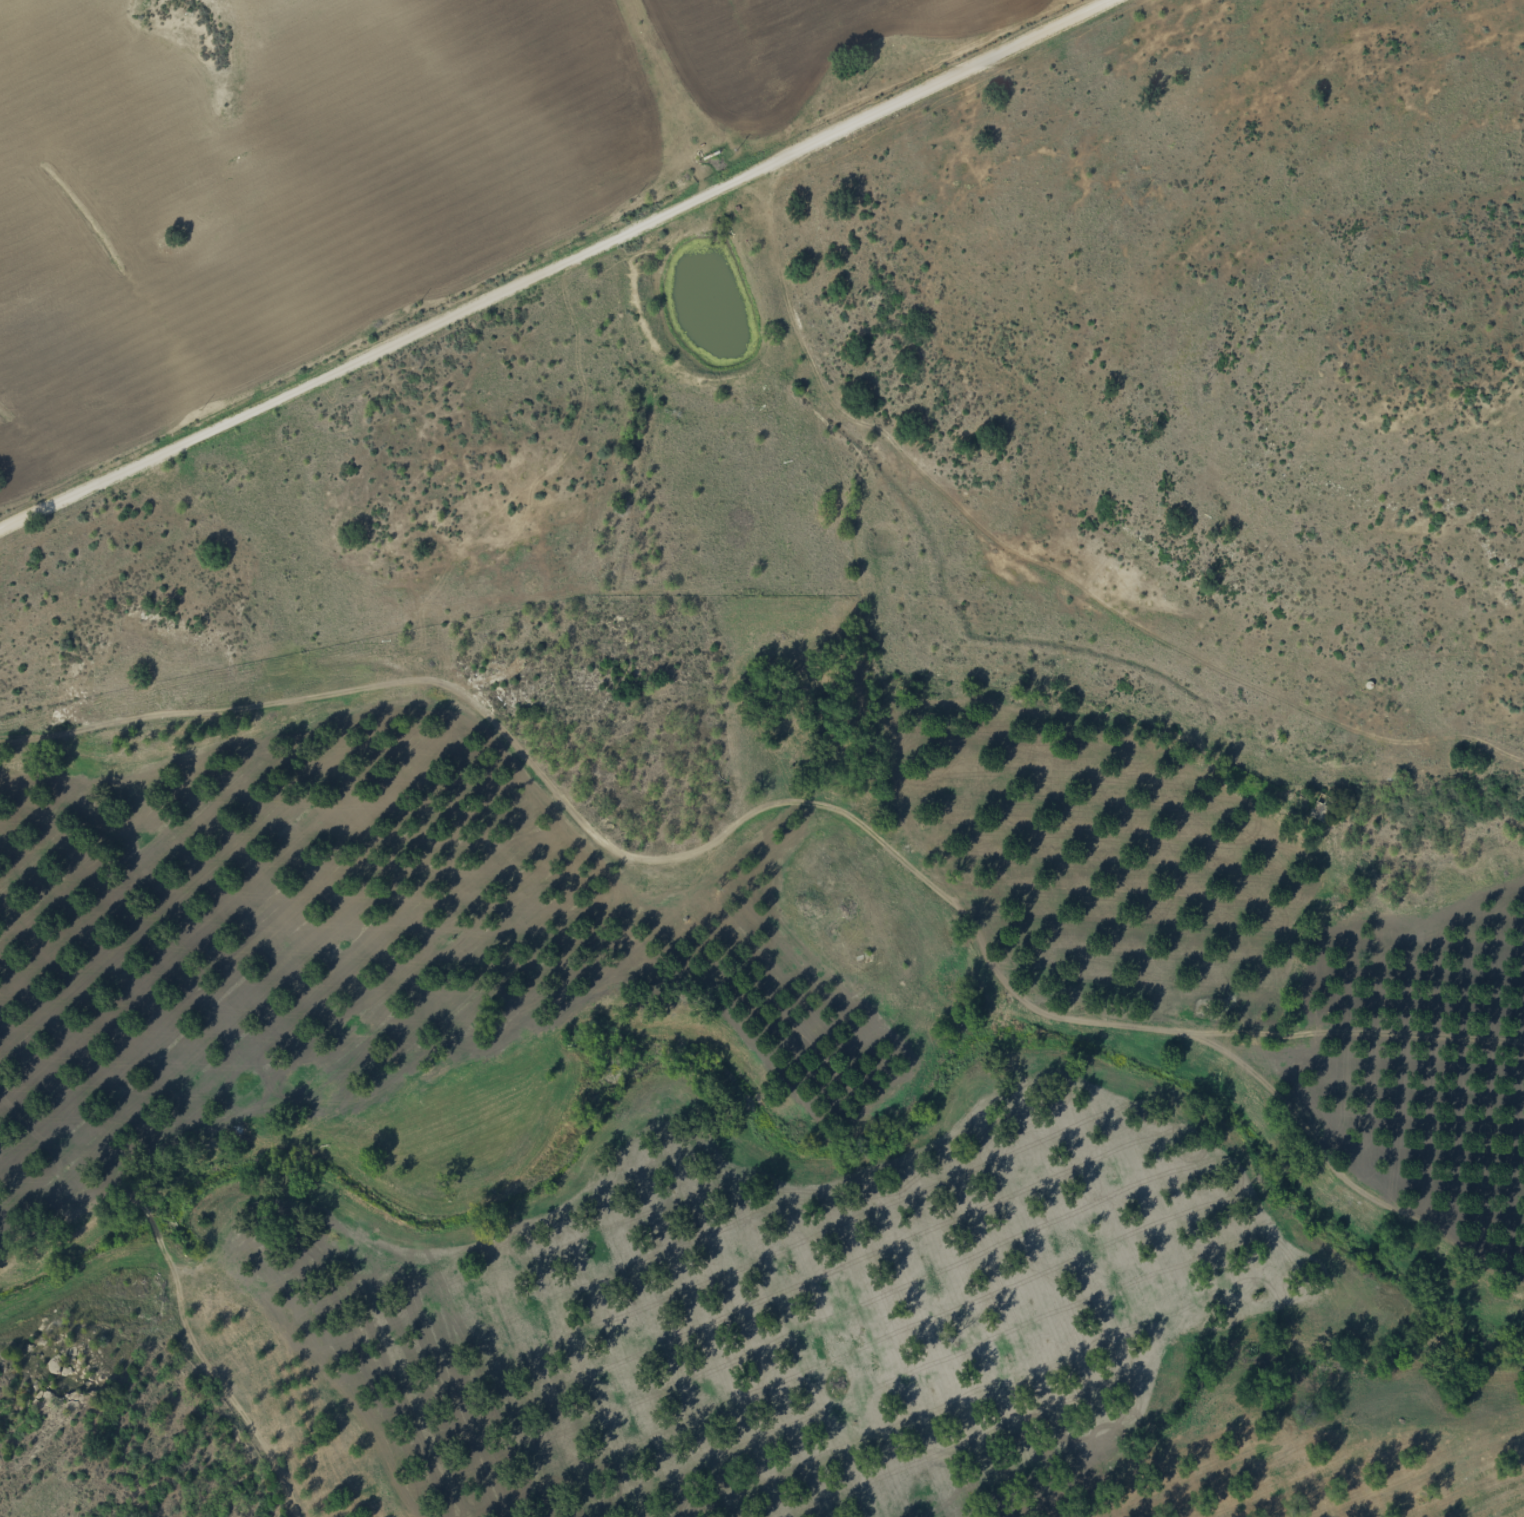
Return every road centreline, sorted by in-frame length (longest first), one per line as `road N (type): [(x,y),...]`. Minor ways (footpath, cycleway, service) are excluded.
road 1 (residential): [(0,531),(1104,0)]

